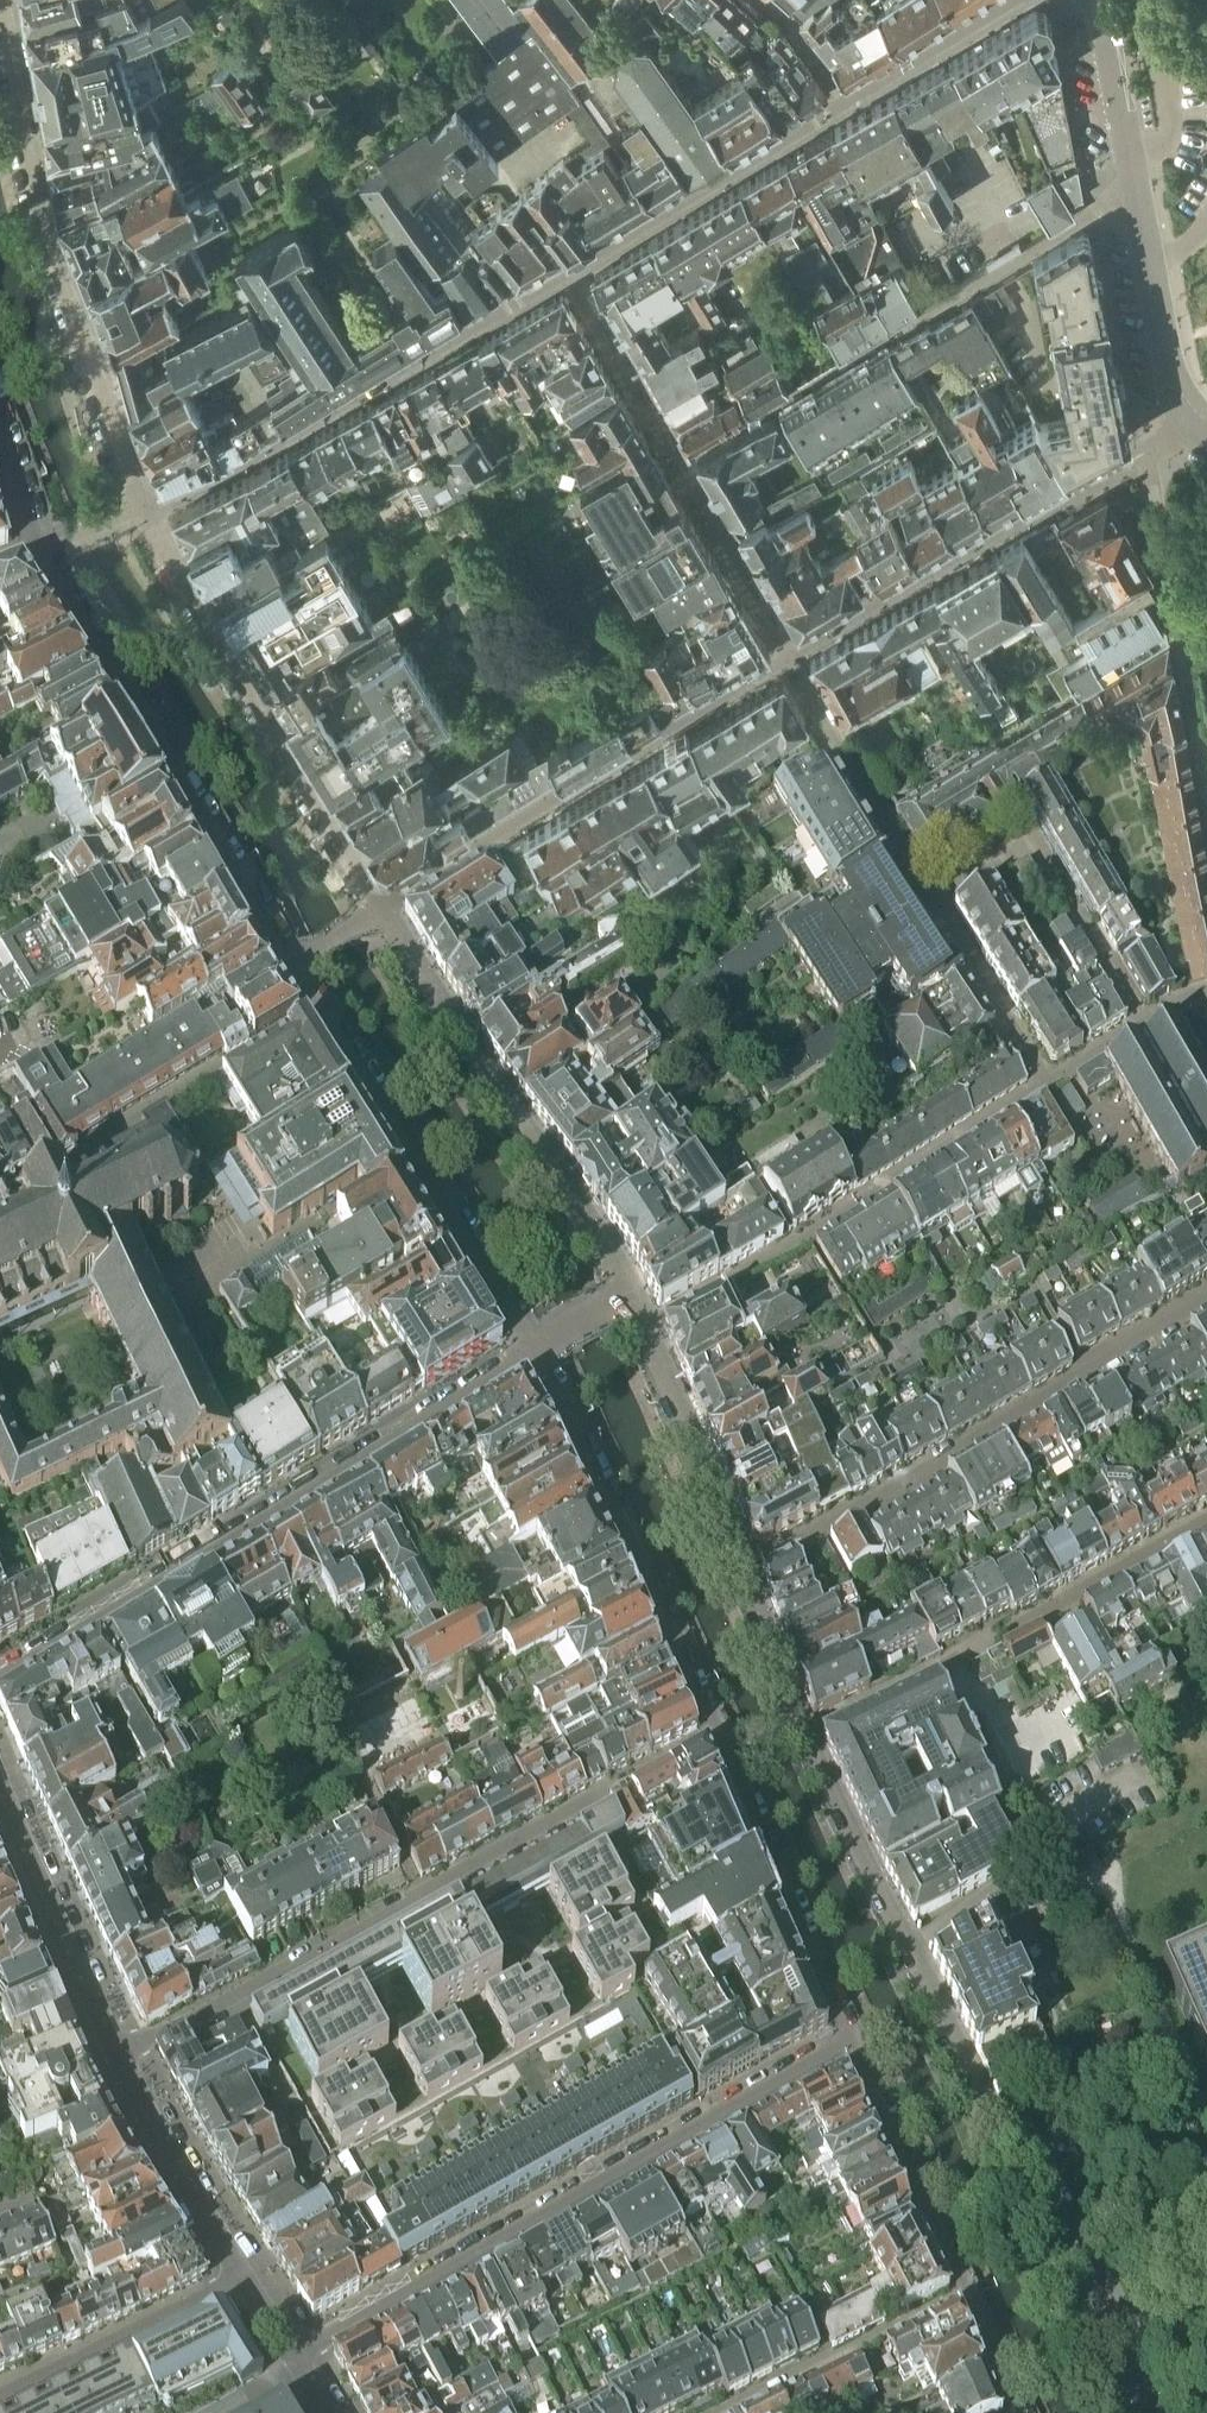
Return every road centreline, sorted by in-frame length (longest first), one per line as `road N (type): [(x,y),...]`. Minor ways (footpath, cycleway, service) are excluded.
road 1 (residential): [(37,548),(141,697),(251,896),(533,1351)]
road 2 (residential): [(853,2036),(290,2353)]
road 3 (residential): [(533,1351),(0,1677)]
road 4 (residential): [(116,2057),(589,1801)]
road 5 (residential): [(740,1566),(871,1499),(1206,1298)]
road 6 (residential): [(140,508),(34,192),(3,0)]
road 7 (residential): [(570,274),(1013,0)]
road 8 (residential): [(787,656),(1046,1081)]
road 9 (residential): [(1032,2171),(974,2090),(803,1732)]
road 10 (residential): [(140,508),(245,461),(570,274)]
road 11 (residential): [(787,656),(382,912)]
road 12 (residential): [(382,912),(140,508)]
road 13 (residential): [(1189,427),(787,656)]
road 14 (residential): [(629,1297),(382,912)]
road 15 (residential): [(803,1732),(1206,1522)]
road 16 (residential): [(787,656),(570,274)]
road 17 (unclassified): [(1098,0),(1189,427)]
road 18 (residential): [(533,1351),(718,1731)]
road 19 (residential): [(718,1731),(853,2036)]
road 20 (residential): [(116,2057),(0,1779)]
road 21 (residential): [(853,2036),(967,2289)]
road 22 (residential): [(244,2279),(0,2397)]
road 23 (residential): [(967,2289),(729,2412)]
road 24 (residential): [(823,1224),(1046,1081)]
road 25 (residential): [(740,1566),(640,1326)]
road 26 (residential): [(244,2279),(116,2057)]
road 27 (residential): [(1131,2367),(1087,2258),(1032,2171)]
road 28 (residential): [(640,1326),(806,1235)]
road 29 (residential): [(1046,1081),(1206,986)]
road 30 (residential): [(803,1732),(740,1566)]
road 31 (residential): [(1206,2172),(1060,2162),(1032,2171)]
road 32 (residential): [(718,1731),(589,1801)]
road 33 (residential): [(1206,2243),(1157,2309),(1131,2367)]
road 34 (residential): [(967,2289),(1020,2412)]
road 35 (residential): [(0,424),(37,548)]

